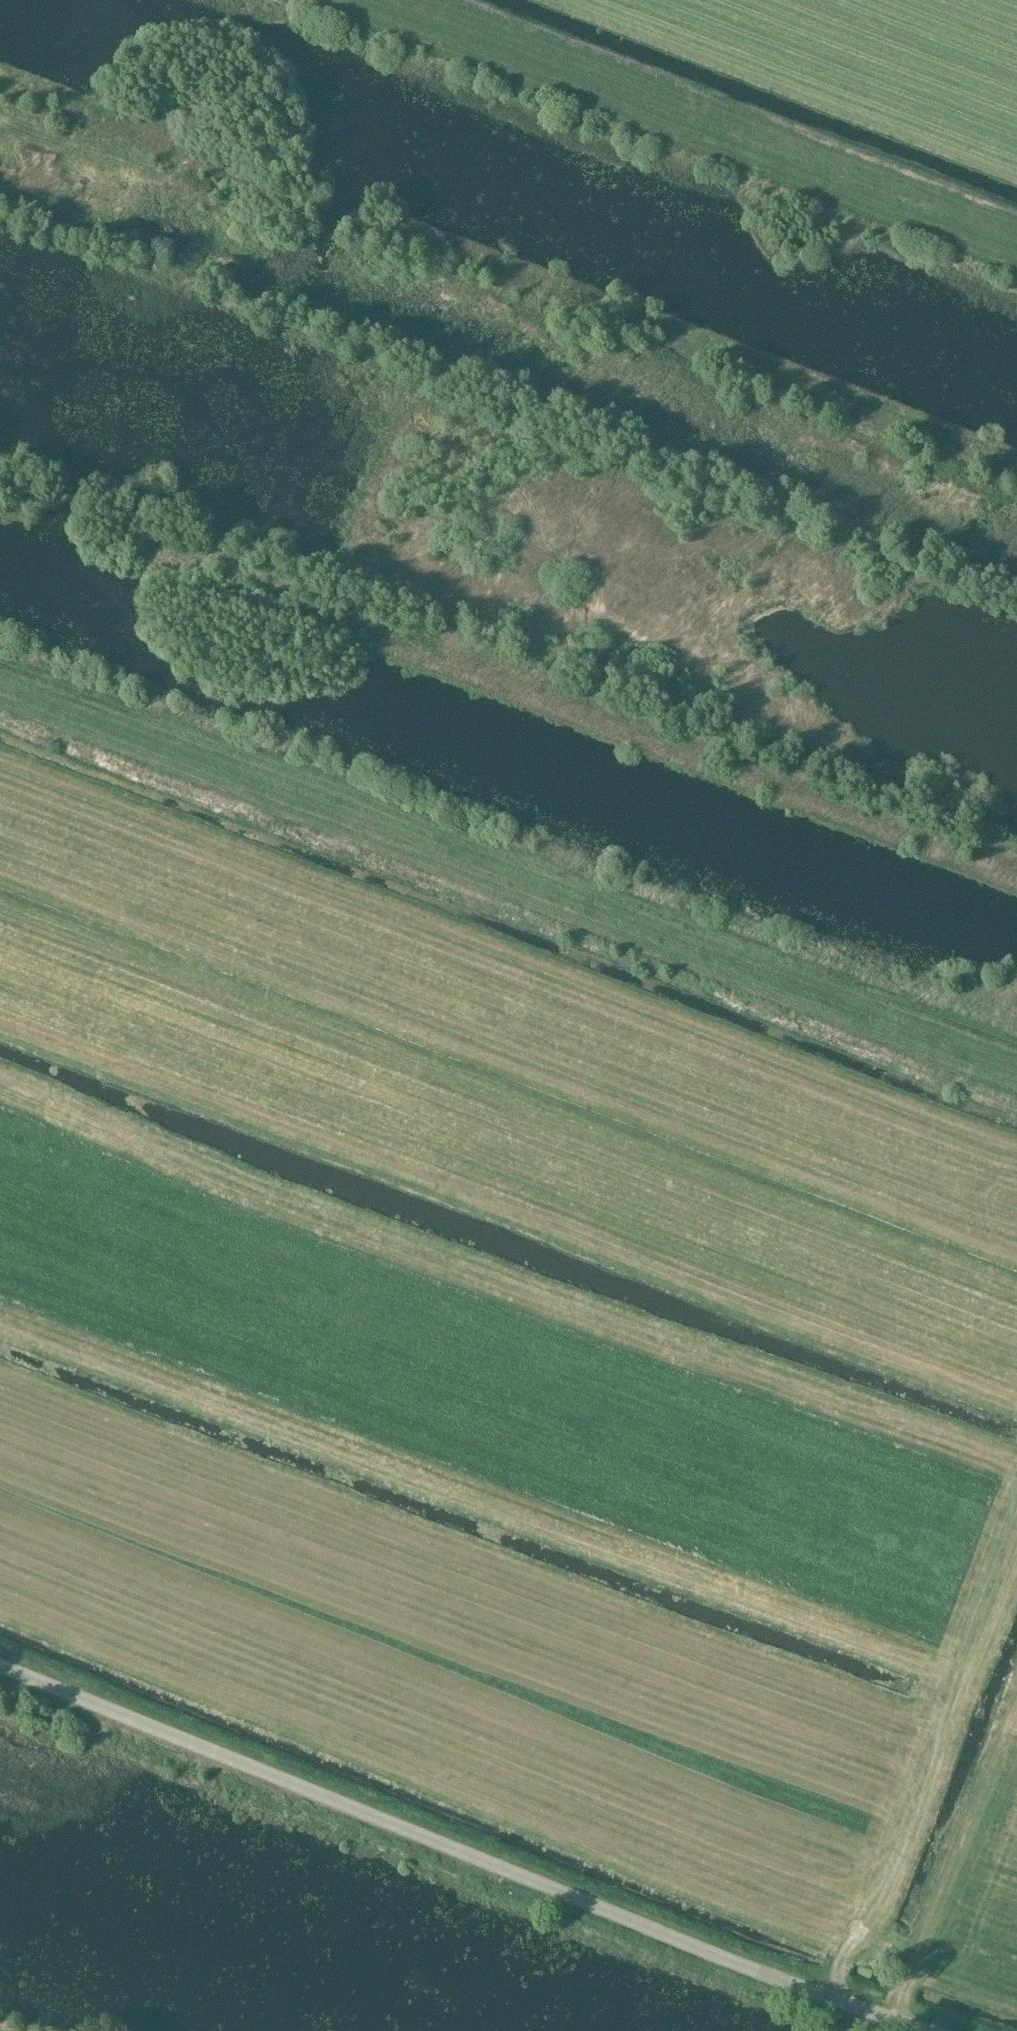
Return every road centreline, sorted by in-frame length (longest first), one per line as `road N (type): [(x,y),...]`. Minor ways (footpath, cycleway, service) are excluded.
road 1 (unclassified): [(920,2030),(493,1867),(0,1663)]

